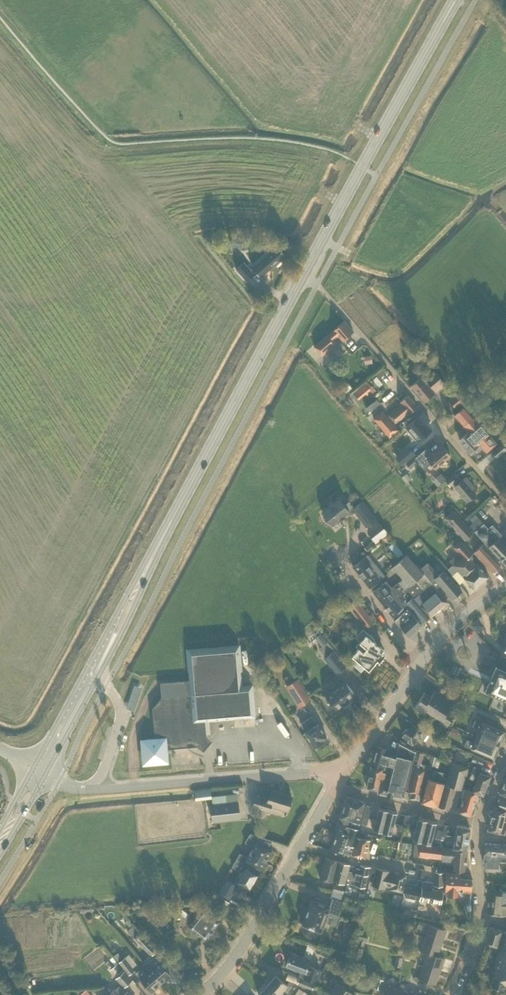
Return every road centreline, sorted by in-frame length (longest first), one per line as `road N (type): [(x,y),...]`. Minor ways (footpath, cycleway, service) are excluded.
road 1 (primary): [(175,514),(455,0)]
road 2 (tertiary): [(201,994),(232,964),(334,787)]
road 3 (tertiary): [(96,789),(340,775)]
road 4 (primary): [(97,679),(175,514)]
road 5 (primary): [(175,514),(84,672)]
road 6 (residential): [(505,504),(400,380)]
road 7 (residential): [(418,660),(338,556),(362,536)]
road 8 (unclassified): [(479,822),(334,787)]
road 9 (tertiary): [(340,775),(418,660)]
road 10 (unclassified): [(96,789),(120,715),(114,693),(97,679)]

